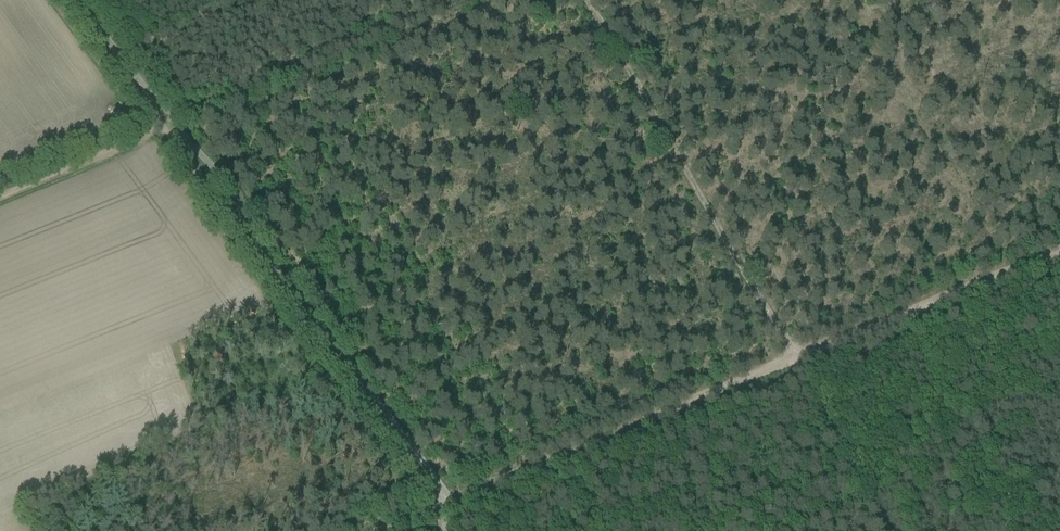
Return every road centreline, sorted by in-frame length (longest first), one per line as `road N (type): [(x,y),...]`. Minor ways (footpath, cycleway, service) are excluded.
road 1 (track): [(449,499),(1059,247)]
road 2 (track): [(66,0),(442,506)]
road 3 (track): [(592,0),(814,402)]
road 4 (track): [(171,120),(438,0)]
road 5 (track): [(171,120),(0,197)]
road 6 (track): [(814,402),(889,530)]

